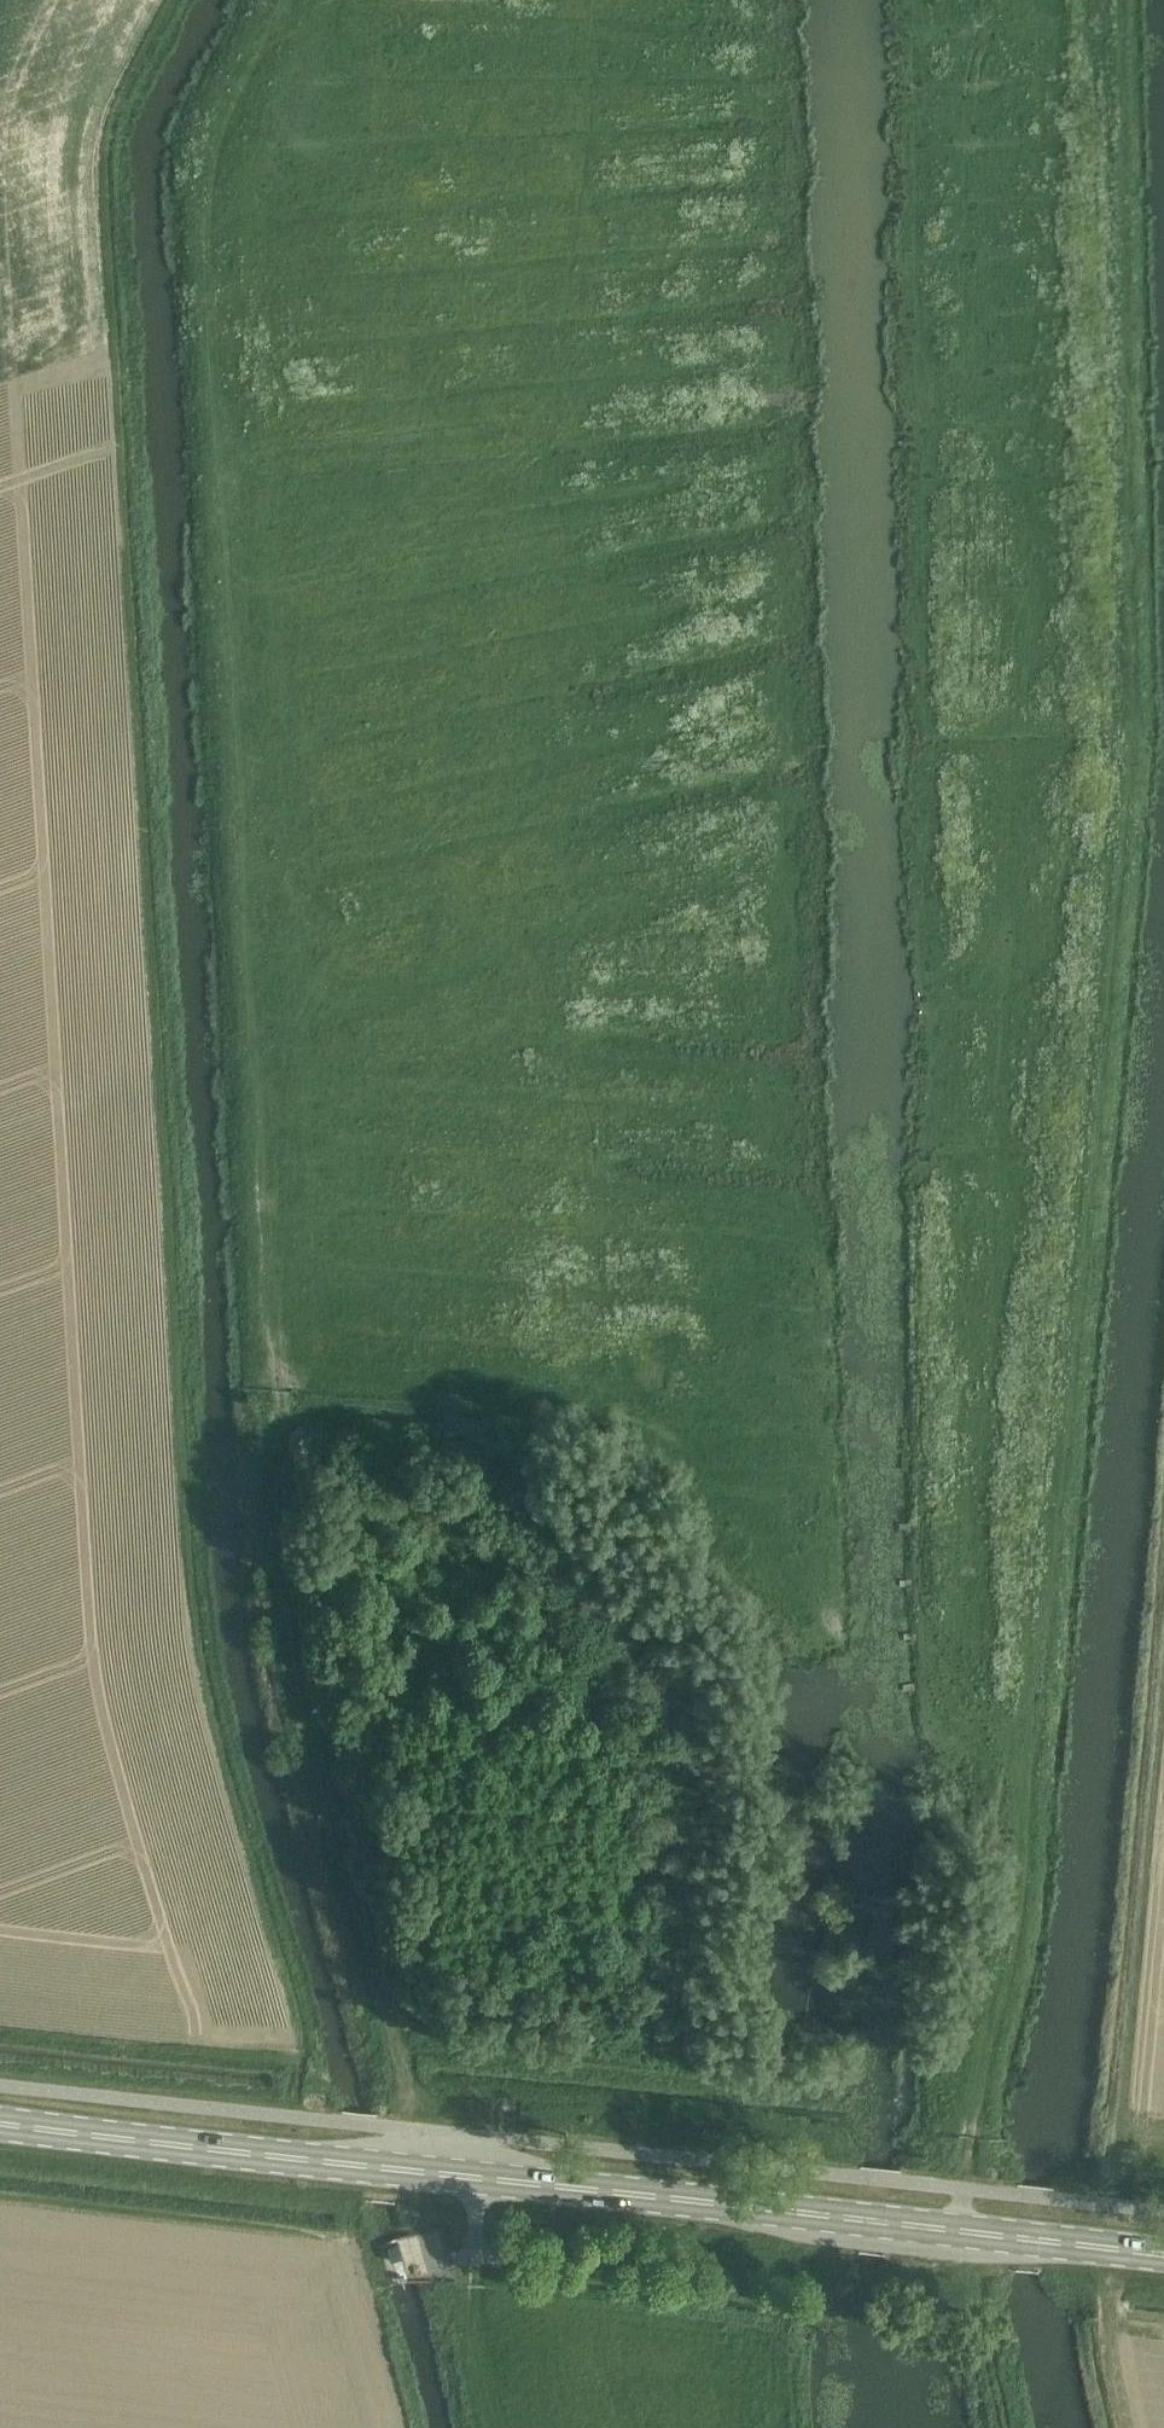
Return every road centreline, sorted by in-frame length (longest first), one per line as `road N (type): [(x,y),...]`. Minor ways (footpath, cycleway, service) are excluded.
road 1 (primary): [(1163,2254),(0,2123)]
road 2 (track): [(988,2002),(959,2230)]

